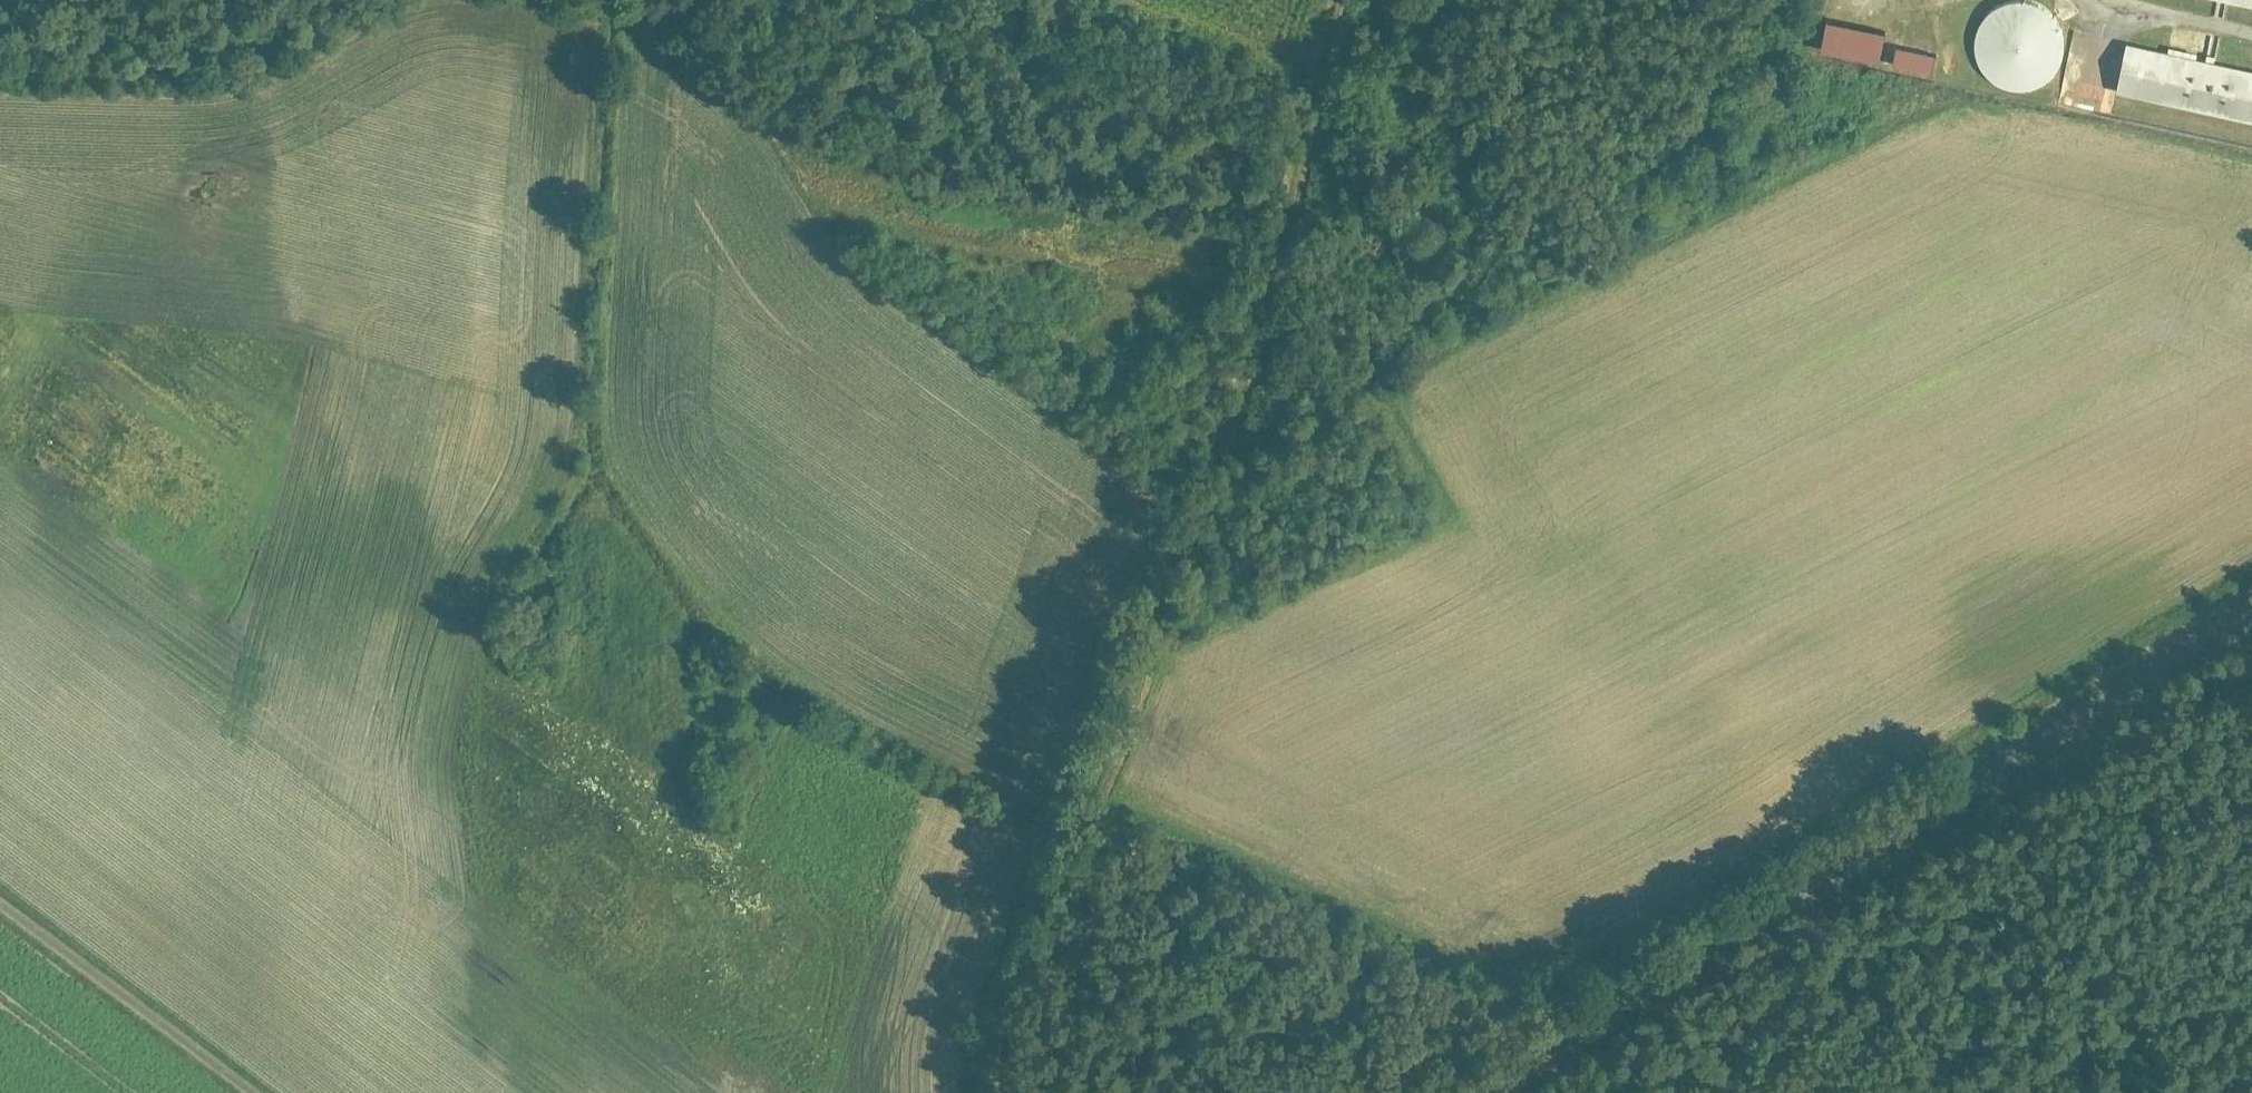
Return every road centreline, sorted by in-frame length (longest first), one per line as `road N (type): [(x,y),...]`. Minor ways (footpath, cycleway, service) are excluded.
road 1 (track): [(1357,0),(1239,395),(1013,1006),(1012,1092)]
road 2 (tertiary): [(2251,614),(1471,1092)]
road 3 (track): [(240,1092),(0,914)]

